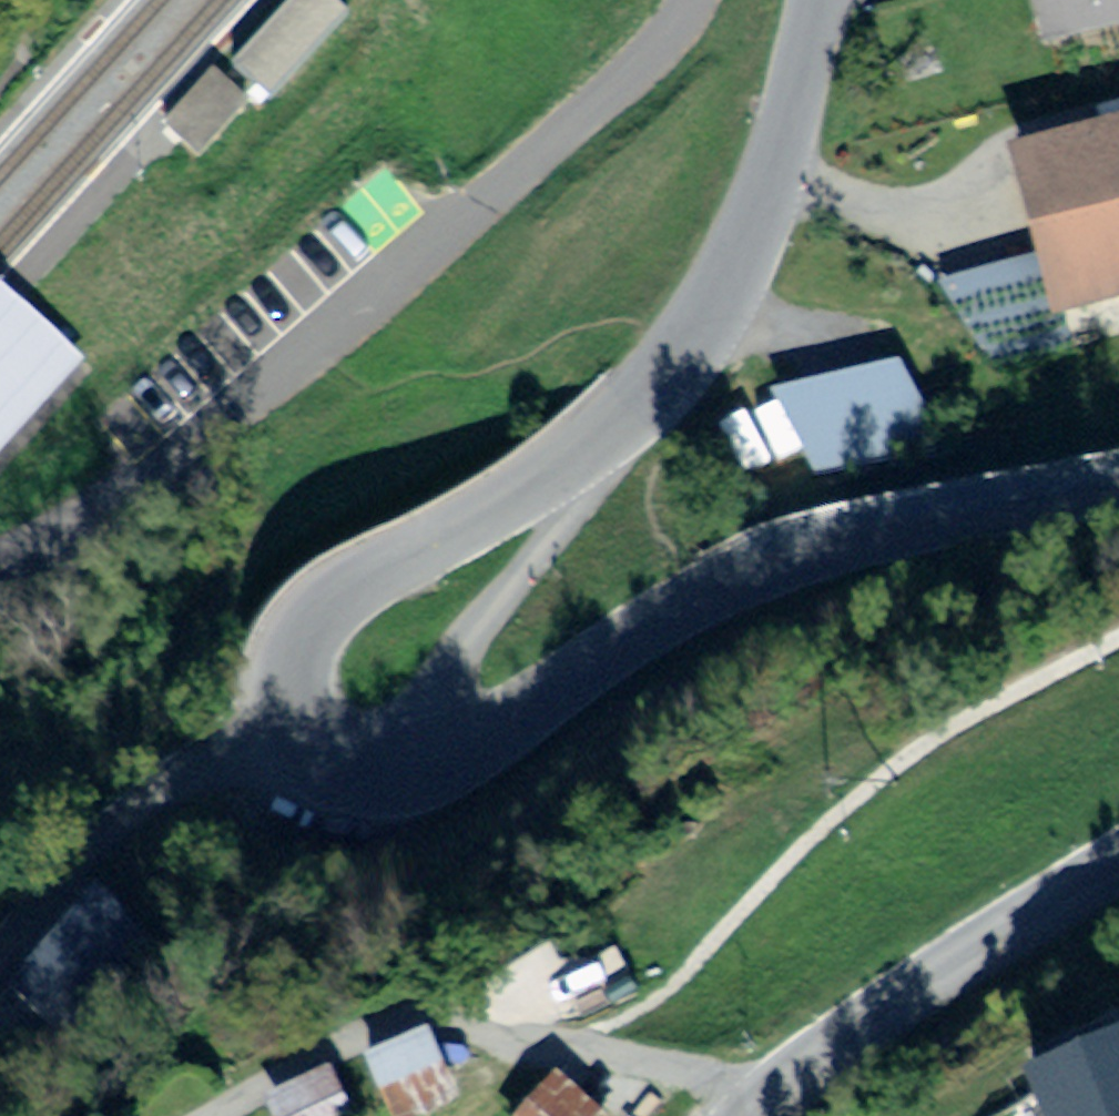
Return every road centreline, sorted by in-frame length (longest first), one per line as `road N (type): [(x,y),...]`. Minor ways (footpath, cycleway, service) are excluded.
road 1 (tertiary): [(294,707),(293,673),(304,638),(330,605),(541,483),(615,426),(691,345),(768,195),(822,0)]
road 2 (tertiary): [(1118,480),(840,543),(751,571),(661,618),(456,752),(412,763),(347,757),(317,743),(294,707)]
road 3 (residential): [(693,0),(632,77),(291,369),(0,552)]
road 4 (tertiary): [(750,1115),(909,991),(1118,854)]
road 5 (residential): [(294,707),(120,820),(0,941)]

